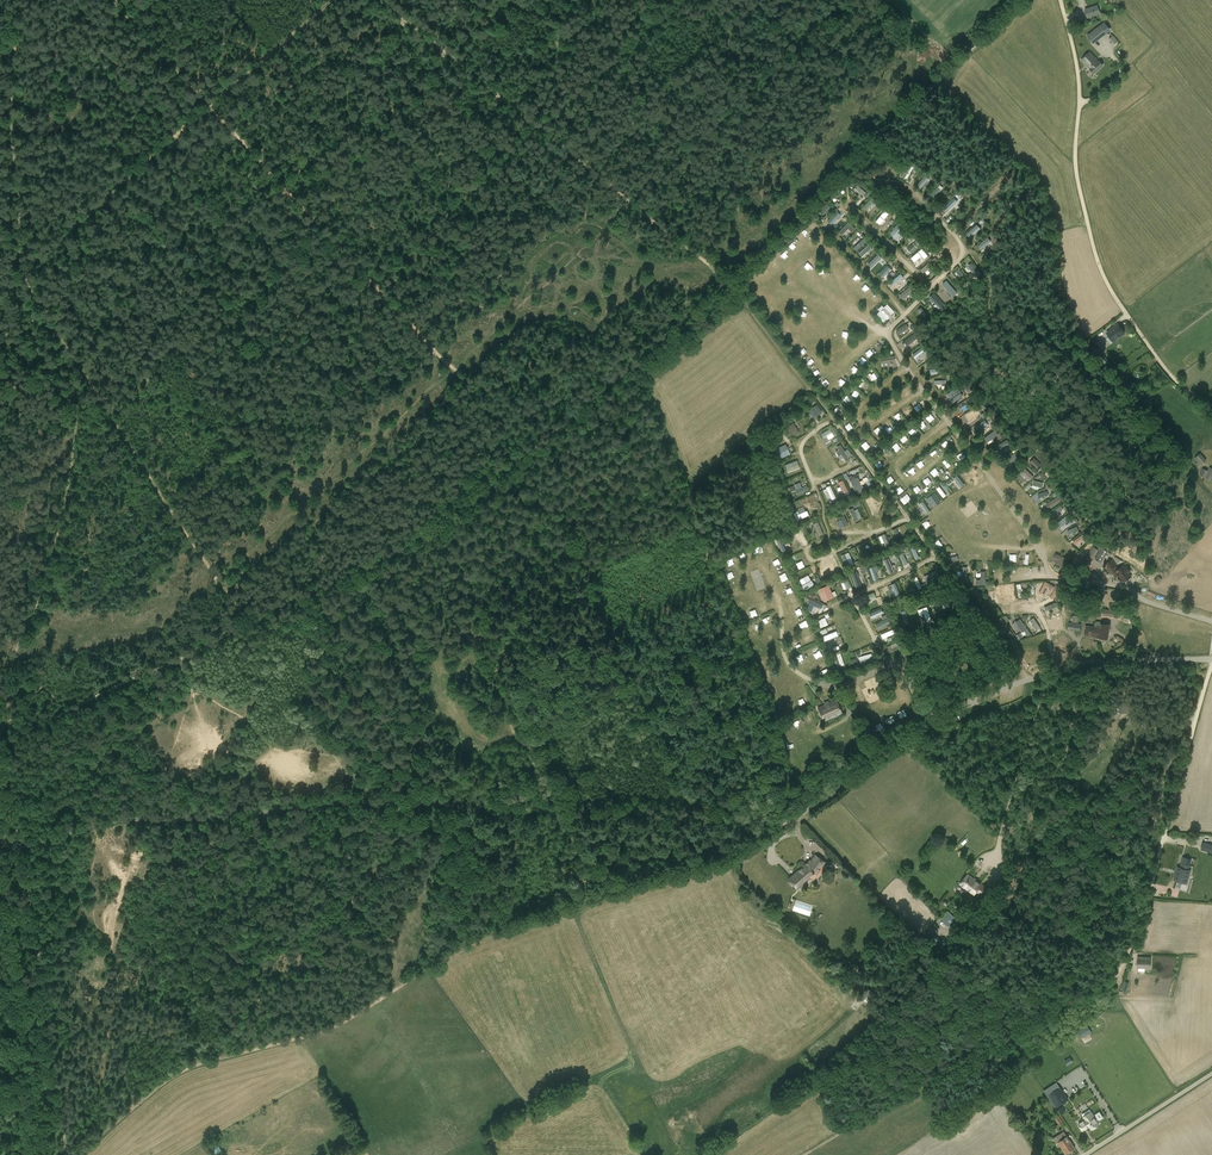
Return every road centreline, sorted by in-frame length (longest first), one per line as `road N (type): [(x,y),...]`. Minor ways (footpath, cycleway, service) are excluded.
road 1 (unclassified): [(0,851),(136,819),(361,804),(777,821),(806,811),(974,698),(1025,677),(1070,664),(1211,660)]
road 2 (track): [(83,1154),(188,1066),(323,1032),(470,943),(701,865),(785,820)]
road 3 (track): [(805,1154),(1083,992),(1127,955),(1211,664)]
road 4 (track): [(452,369),(111,0)]
road 5 (track): [(1025,677),(733,283)]
road 6 (track): [(1211,408),(1163,366),(1099,269),(1075,172),(1079,86),(1060,0)]
road 7 (track): [(380,0),(733,283)]
road 8 (track): [(1033,0),(733,283)]
road 9 (track): [(225,590),(227,566),(452,369)]
road 10 (track): [(65,1154),(20,847)]
road 11 (track): [(209,106),(331,0)]
road 12 (track): [(567,811),(508,666)]
road 13 (unclassified): [(1094,1154),(1211,1081)]

